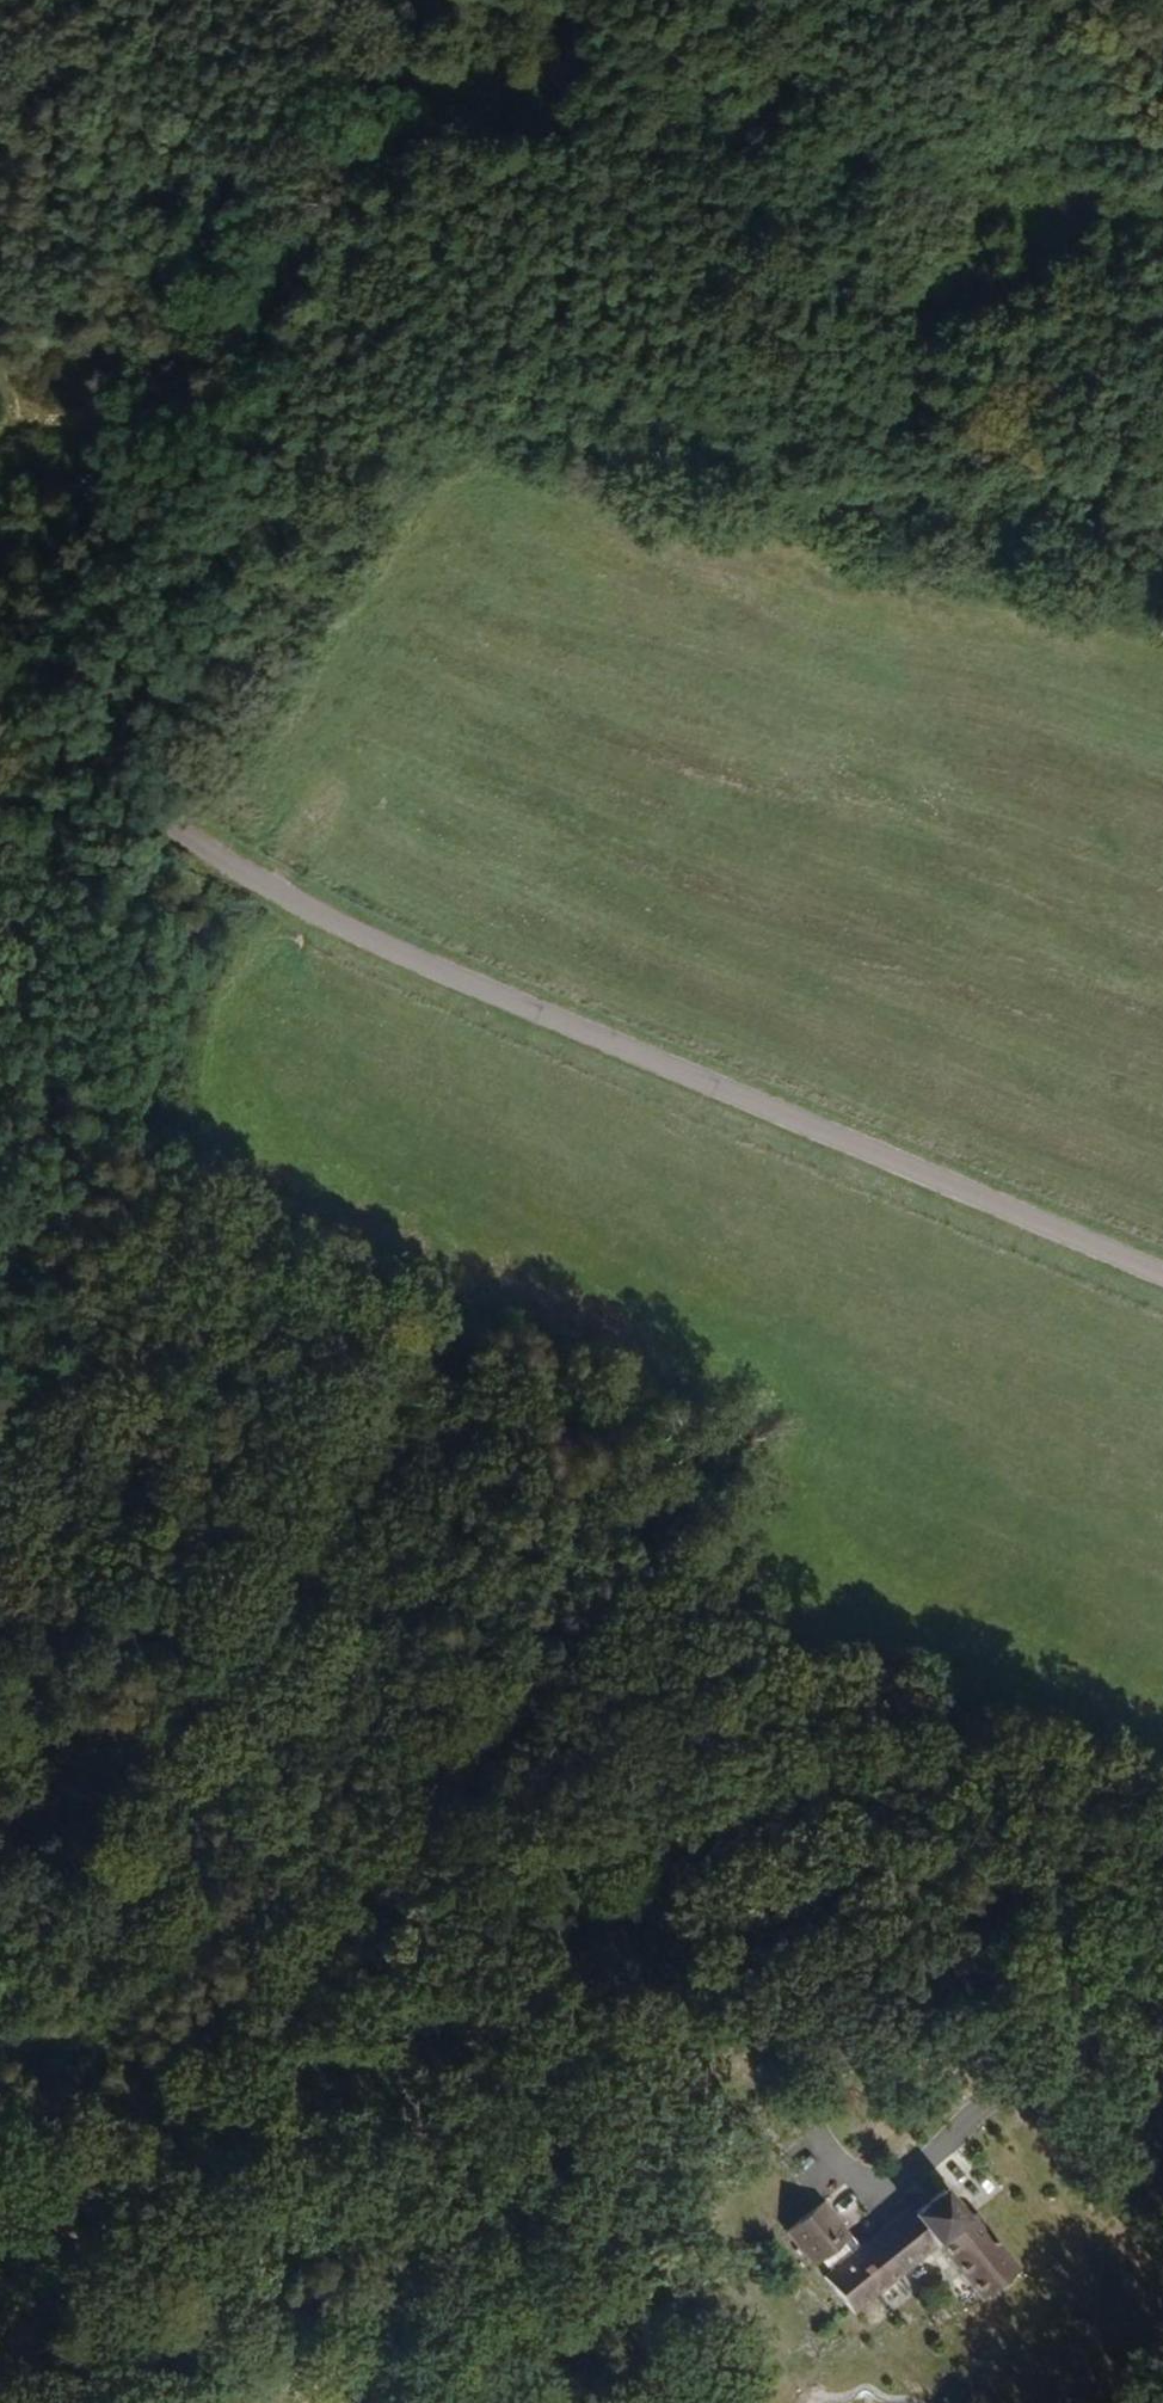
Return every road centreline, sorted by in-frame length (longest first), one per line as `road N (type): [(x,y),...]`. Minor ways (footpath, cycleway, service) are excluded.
road 1 (unclassified): [(1162,1275),(372,943),(133,806),(0,704)]
road 2 (track): [(897,2102),(1054,1991),(1162,2005)]

